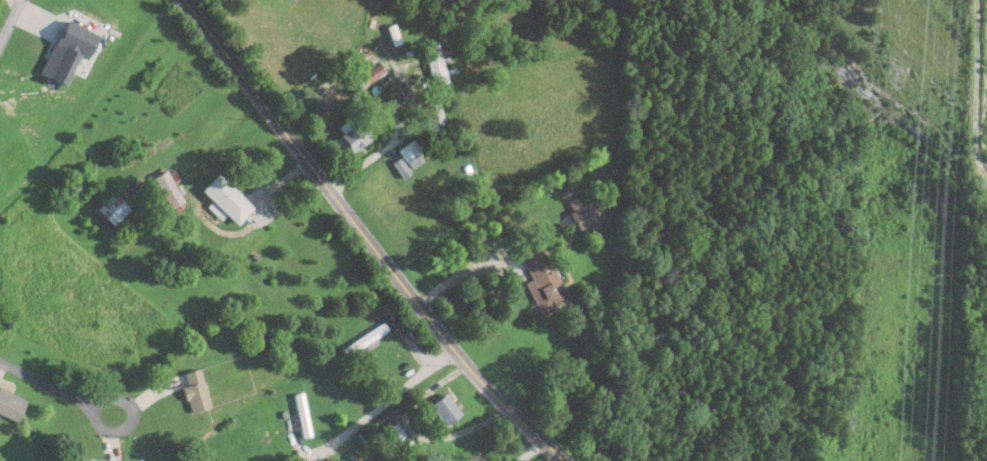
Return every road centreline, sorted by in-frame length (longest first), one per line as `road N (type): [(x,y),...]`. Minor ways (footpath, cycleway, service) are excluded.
road 1 (tertiary): [(563,460),(467,365),(181,0)]
road 2 (residential): [(310,460),(455,350)]
road 3 (residential): [(92,412),(95,425),(119,433),(131,411),(111,395),(92,412)]

